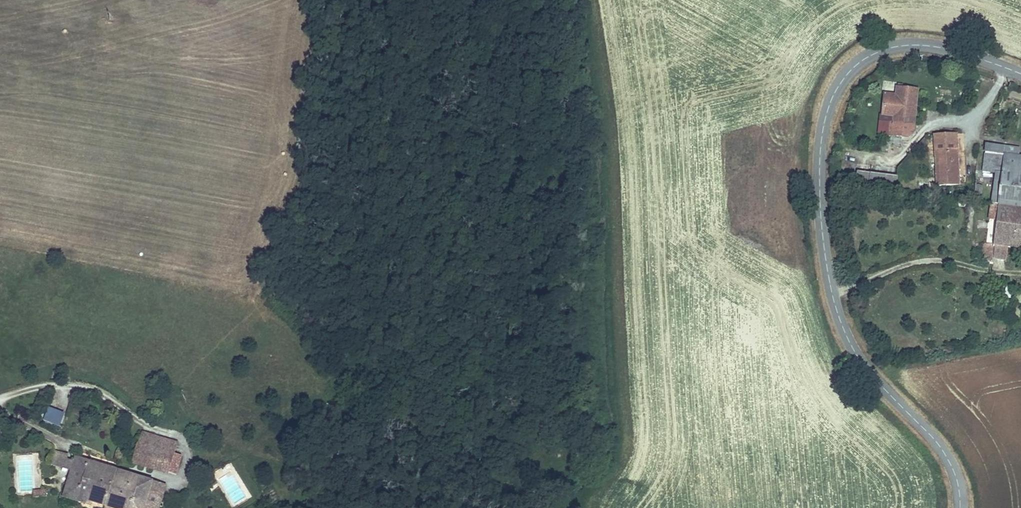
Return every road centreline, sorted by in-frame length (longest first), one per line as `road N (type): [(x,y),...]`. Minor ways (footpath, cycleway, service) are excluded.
road 1 (tertiary): [(1020,76),(938,46),(882,50),(841,81),(819,155),(820,217),(841,325),(861,362),(938,446),(957,480),(959,507)]

